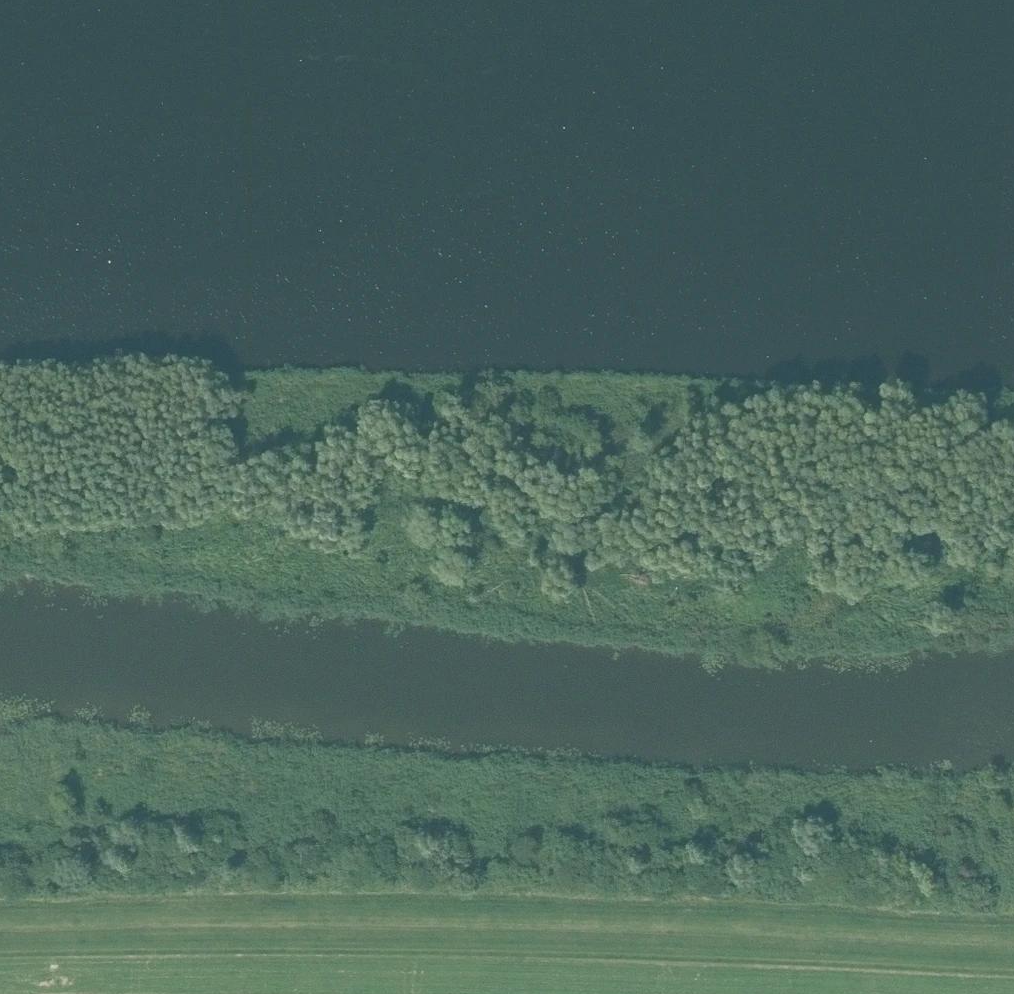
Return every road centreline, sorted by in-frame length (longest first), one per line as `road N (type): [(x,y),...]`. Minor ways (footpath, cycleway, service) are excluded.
road 1 (track): [(0,954),(368,950),(1013,972)]

